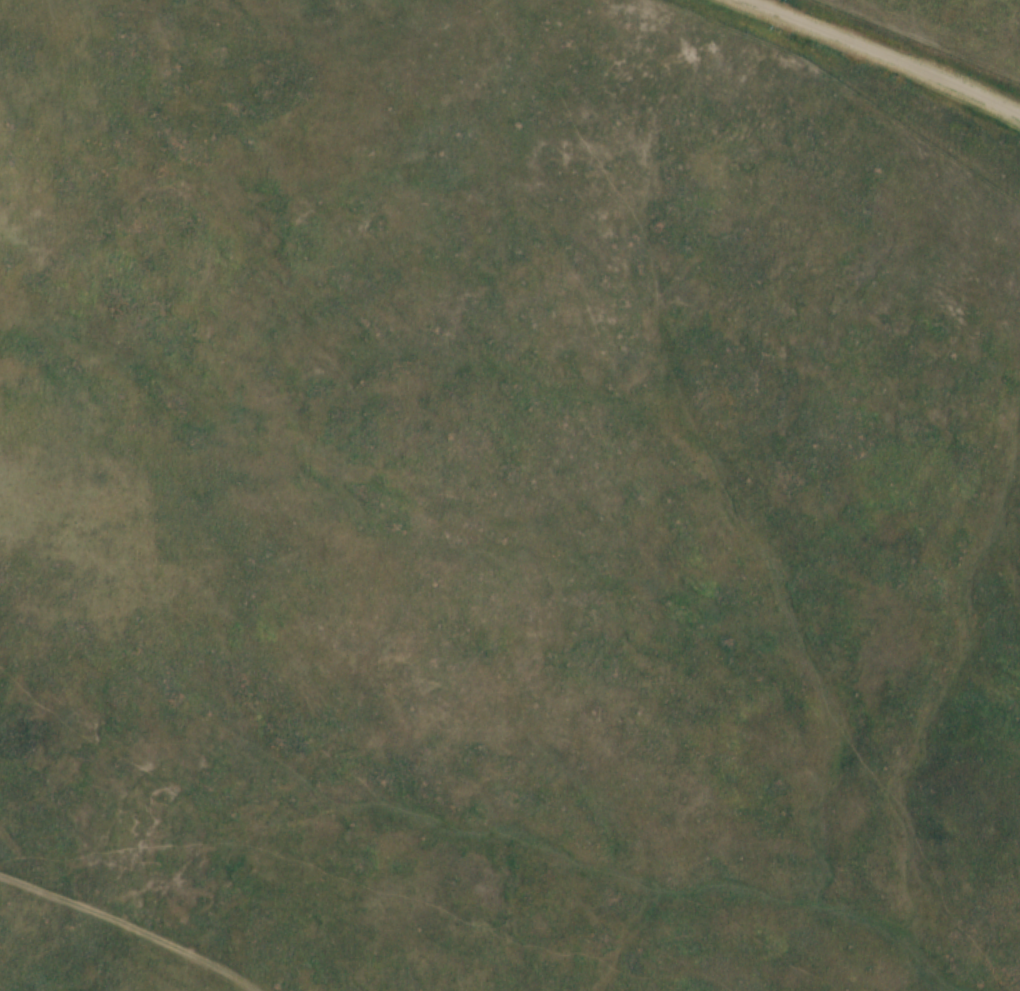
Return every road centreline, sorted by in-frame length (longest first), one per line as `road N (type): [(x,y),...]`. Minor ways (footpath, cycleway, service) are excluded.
road 1 (track): [(740,0),(1019,119)]

